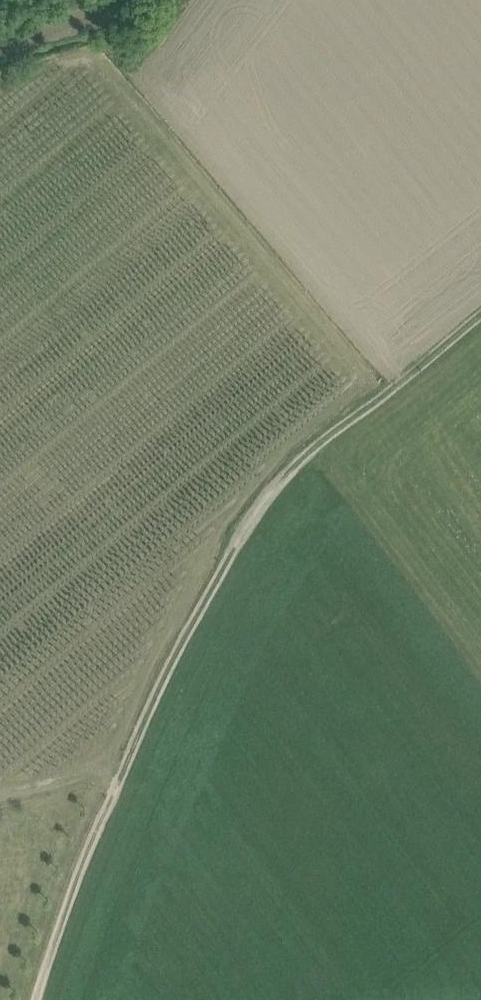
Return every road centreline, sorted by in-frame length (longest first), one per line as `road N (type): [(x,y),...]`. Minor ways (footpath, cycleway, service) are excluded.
road 1 (track): [(43,999),(83,842),(285,477),(480,329)]

